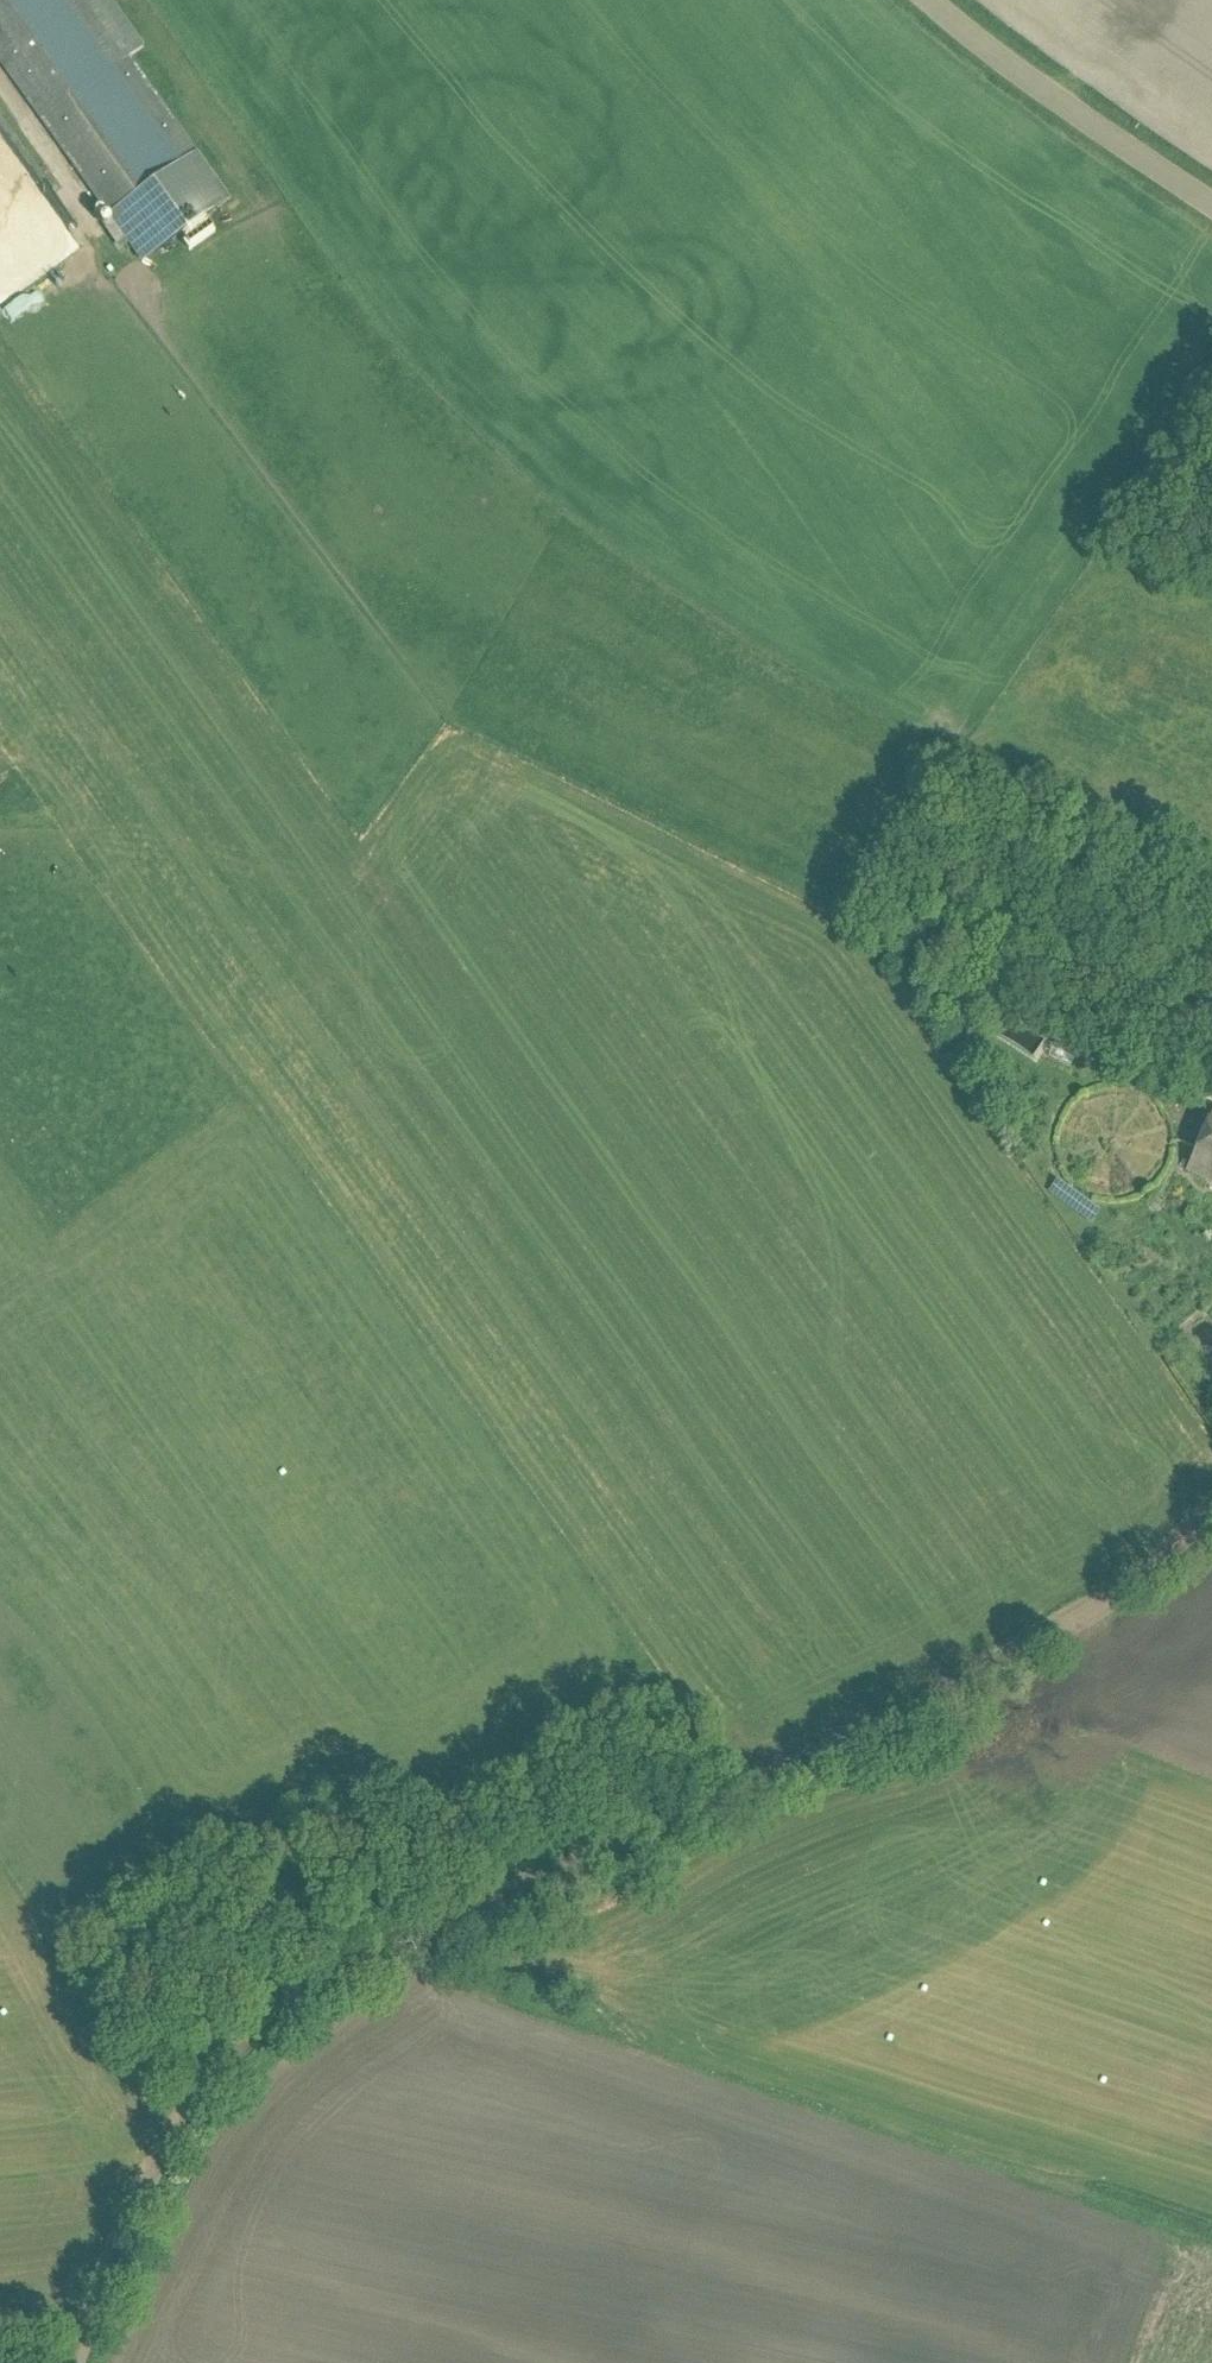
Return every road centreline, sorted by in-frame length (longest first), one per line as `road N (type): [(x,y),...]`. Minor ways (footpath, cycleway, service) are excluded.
road 1 (track): [(71,2362),(151,2174),(237,2046),(359,1957),(721,1803),(909,1712),(1076,1613),(1211,1513)]
road 2 (tertiary): [(1211,199),(930,0)]

